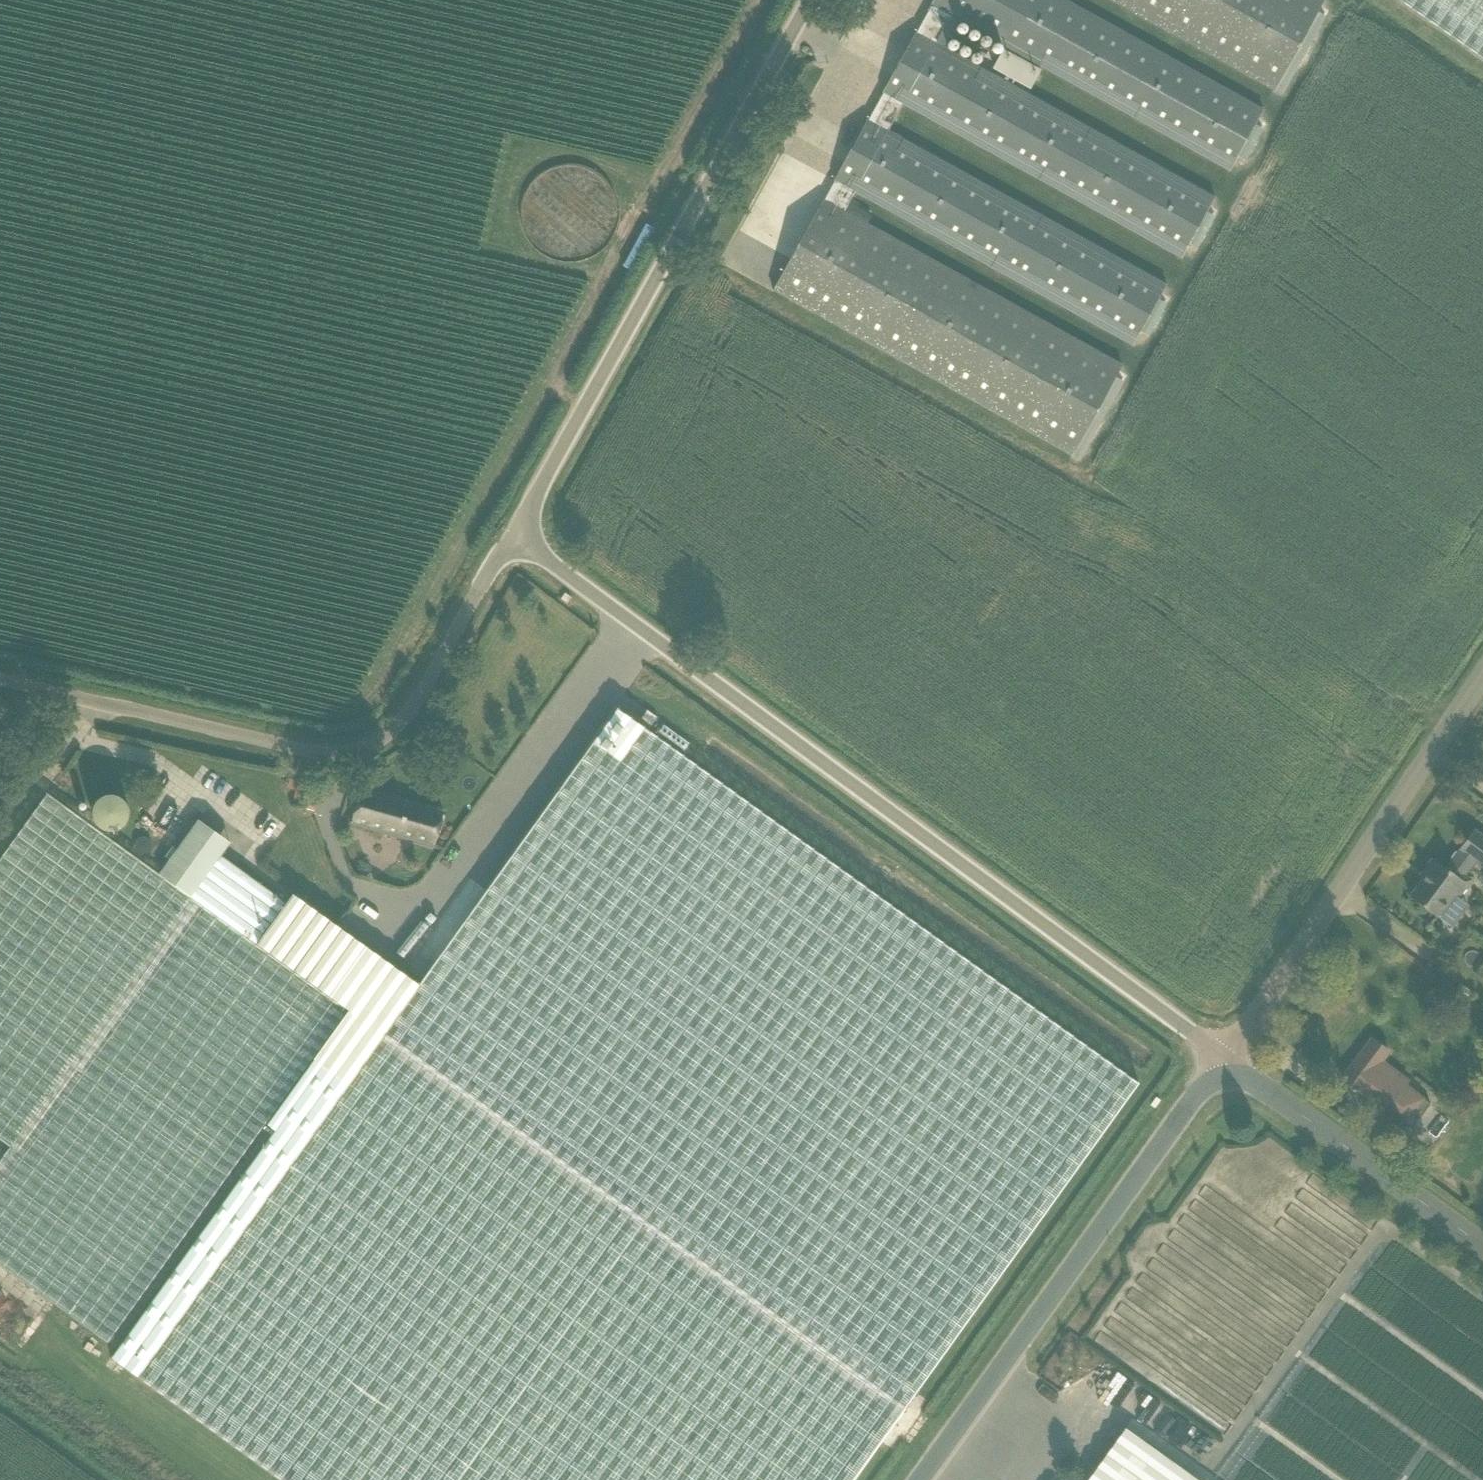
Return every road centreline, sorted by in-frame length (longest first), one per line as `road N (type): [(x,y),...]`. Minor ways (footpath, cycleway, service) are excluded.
road 1 (unclassified): [(1227,1059),(515,535)]
road 2 (unclassified): [(0,681),(296,750),(353,754),(413,709),(515,535)]
road 3 (unclassified): [(515,535),(811,0)]
road 4 (unclassified): [(920,1479),(1187,1106),(1228,1077)]
road 5 (unclassified): [(1227,1059),(1482,676)]
road 6 (unclassified): [(1482,1246),(1264,1088),(1228,1077)]

